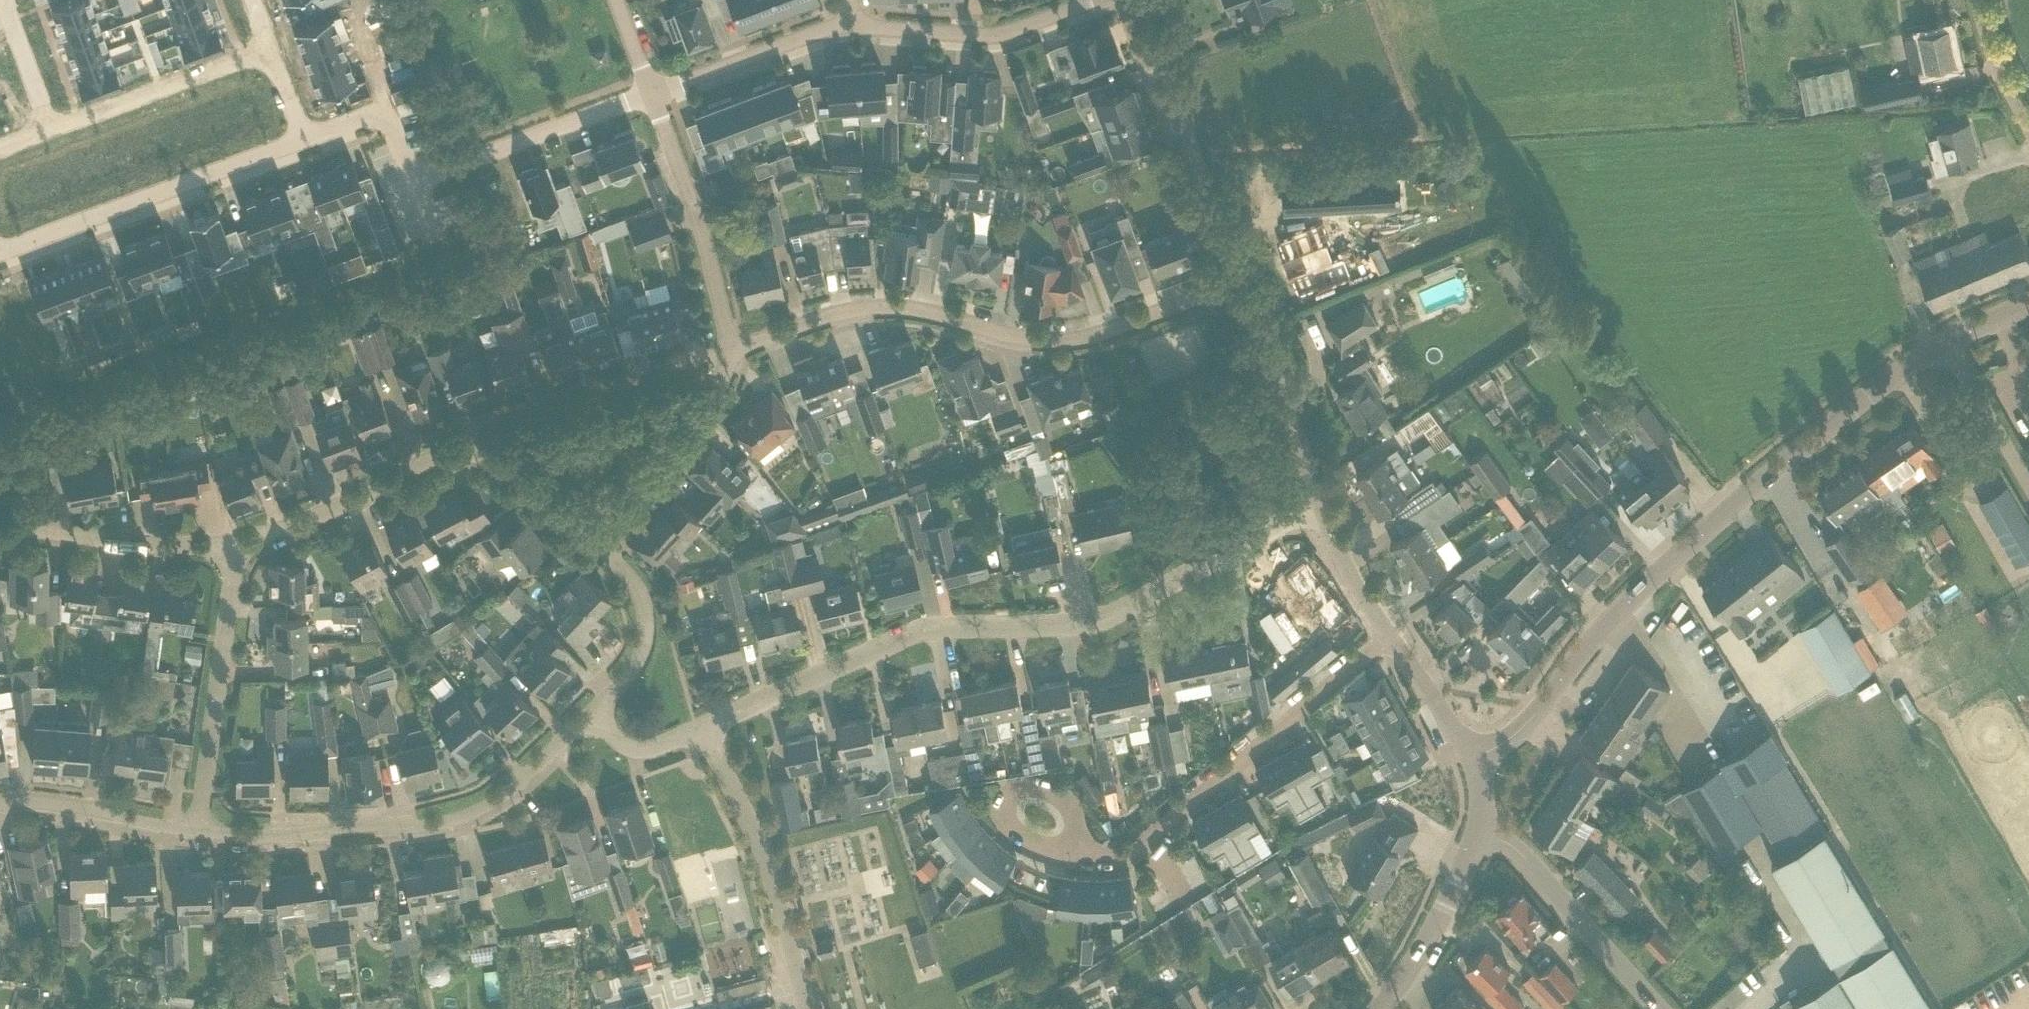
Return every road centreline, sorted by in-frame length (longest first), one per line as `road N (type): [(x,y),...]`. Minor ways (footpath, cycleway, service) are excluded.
road 1 (tertiary): [(1478,759),(1517,731),(1645,585),(1788,456),(1940,341),(2028,302)]
road 2 (residential): [(700,732),(921,630),(1086,625),(1318,504)]
road 3 (residential): [(731,351),(852,310),(890,307),(1011,337),(1086,337),(1237,282)]
road 4 (residential): [(592,715),(518,783),(476,811),(440,822),(329,834),(199,830)]
road 5 (residential): [(1390,636),(1125,856),(1066,854)]
road 6 (residential): [(0,249),(303,134)]
road 7 (residential): [(464,453),(467,426),(731,351)]
road 8 (unclassified): [(1237,282),(1136,0)]
road 9 (residential): [(806,1008),(763,844),(700,732)]
road 10 (residential): [(199,830),(235,543)]
road 11 (residential): [(731,351),(700,226),(650,91)]
road 12 (unclassified): [(1668,1008),(1518,854),(1480,828)]
road 13 (residential): [(650,91),(412,181)]
road 14 (residential): [(1094,0),(993,35),(854,22)]
road 15 (residential): [(464,453),(235,543)]
road 16 (unclassified): [(1318,504),(1237,282)]
road 17 (residential): [(235,543),(155,546),(0,527)]
road 18 (residential): [(587,531),(717,392),(731,351)]
road 19 (residential): [(50,127),(270,49)]
road 20 (residential): [(592,715),(640,654),(645,627),(640,595),(587,531)]
road 21 (residential): [(854,22),(650,91)]
road 22 (tertiary): [(1380,1008),(1452,895),(1480,828)]
road 23 (residential): [(199,830),(41,800),(0,802)]
road 24 (residential): [(1066,854),(1013,833),(1007,796),(1019,786),(1062,796),(1075,835)]
road 25 (unclassified): [(1390,636),(1347,576),(1318,504)]
road 26 (residential): [(303,134),(365,117),(389,123),(412,181)]
road 27 (unclassified): [(1478,759),(1390,636)]
road 28 (residential): [(587,531),(540,485),(493,456),(464,453)]
road 29 (residential): [(2028,130),(1989,55),(1978,0)]
road 30 (residential): [(50,127),(2,0)]
road 31 (residential): [(592,715),(635,750),(700,732)]

